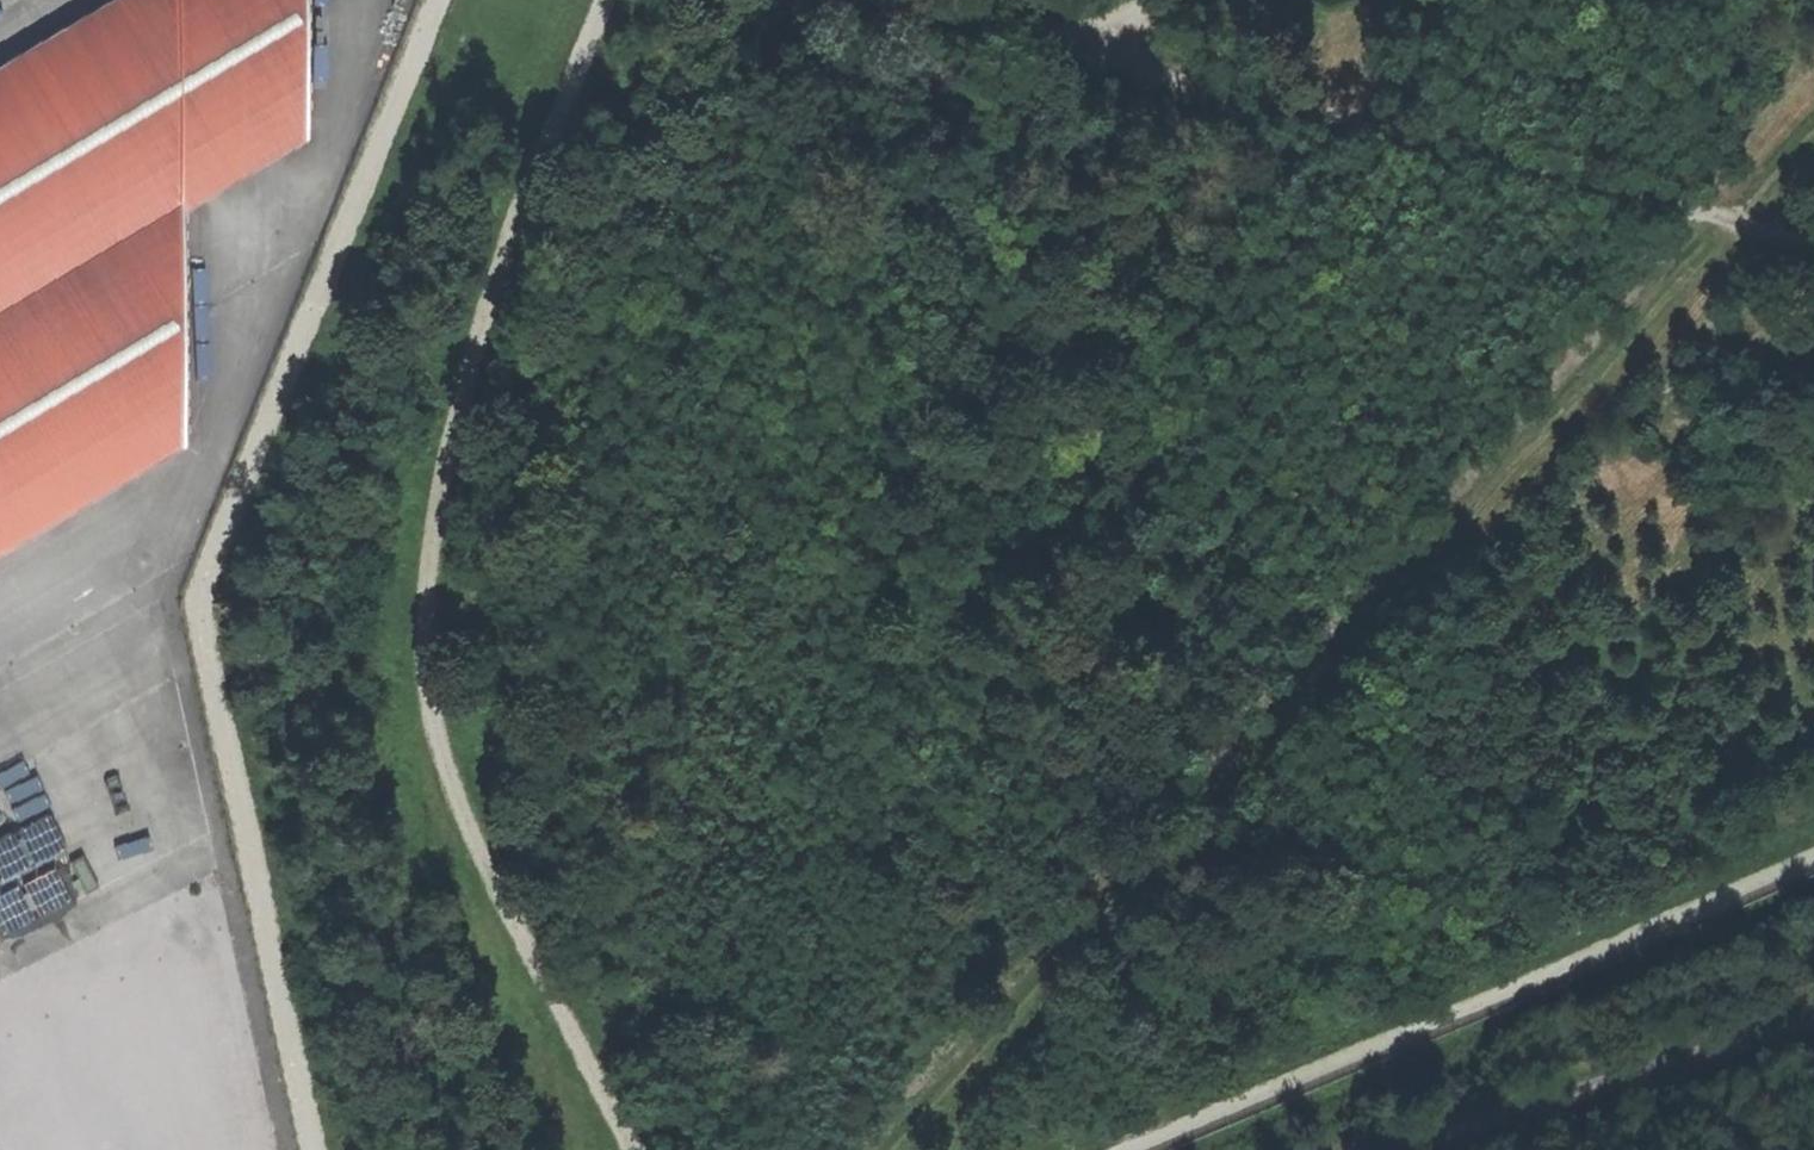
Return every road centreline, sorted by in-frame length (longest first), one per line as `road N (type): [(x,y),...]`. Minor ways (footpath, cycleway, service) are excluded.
road 1 (track): [(613,0),(481,336),(434,550),(430,640),(439,727),(462,803),(636,1149)]
road 2 (track): [(1813,244),(1379,124),(1173,82),(1143,67),(1127,24)]
road 3 (track): [(1147,1149),(1813,865)]
road 4 (track): [(1174,0),(1099,32),(1057,35),(928,0)]

